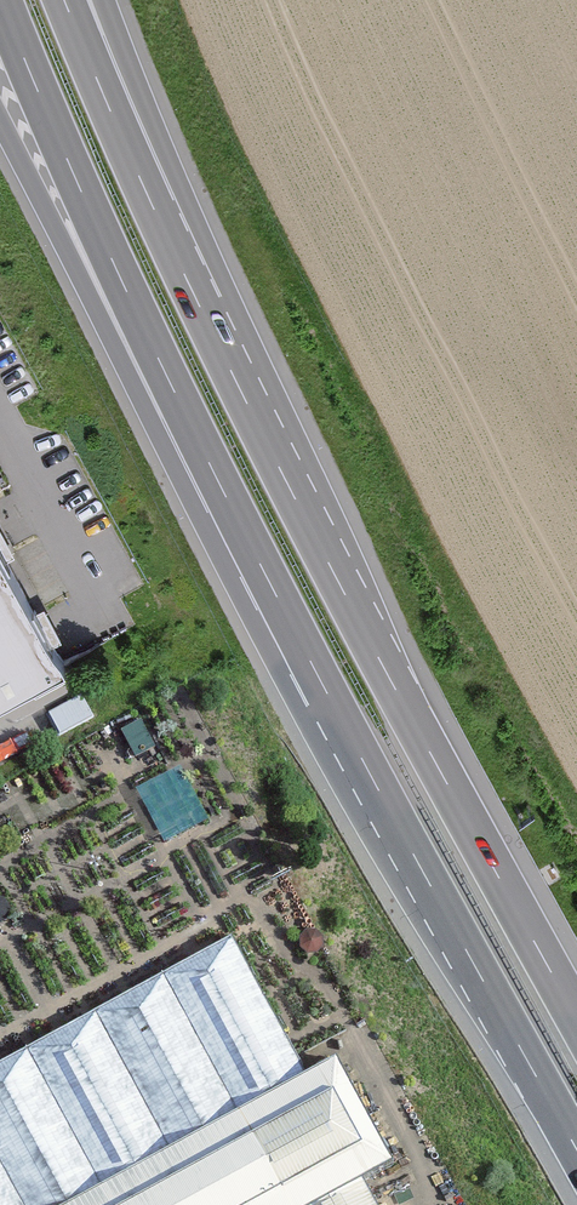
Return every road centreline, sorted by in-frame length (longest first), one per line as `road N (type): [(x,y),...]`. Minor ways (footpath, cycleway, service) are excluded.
road 1 (motorway): [(1,0),(175,396),(428,882)]
road 2 (motorway): [(576,1017),(281,472),(154,209)]
road 3 (motorway): [(0,112),(428,882)]
road 4 (motorway): [(428,882),(576,1149)]
road 5 (motorway): [(154,209),(65,0)]
road 6 (motorway): [(154,209),(94,0)]

